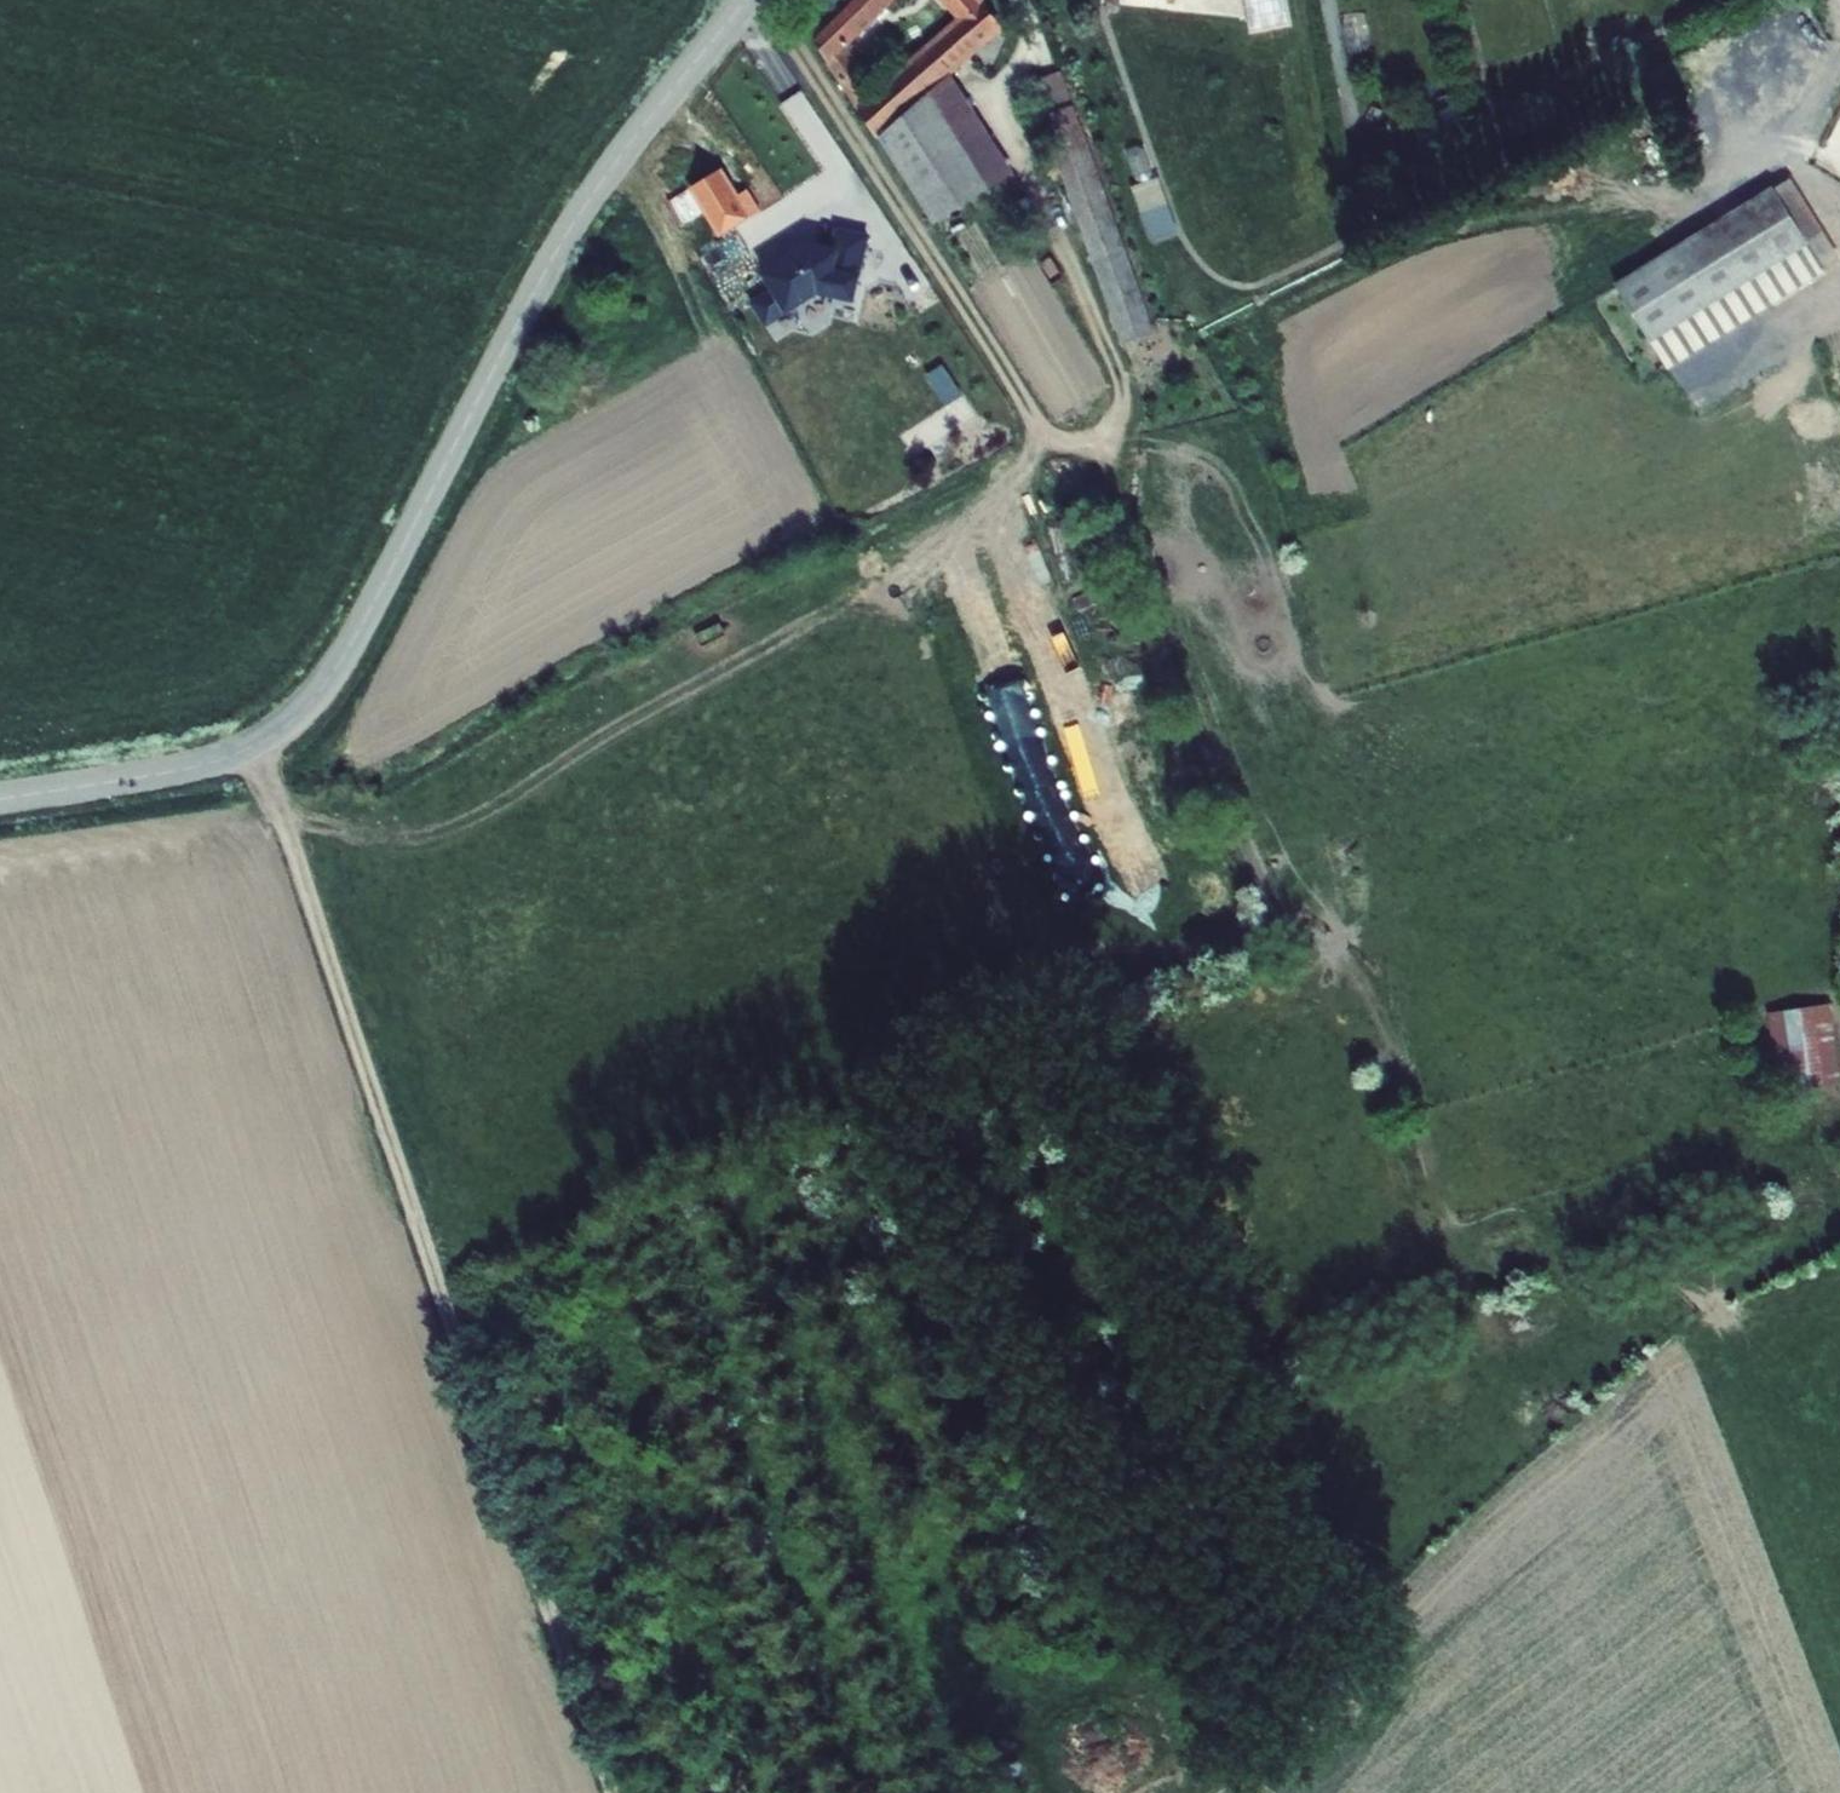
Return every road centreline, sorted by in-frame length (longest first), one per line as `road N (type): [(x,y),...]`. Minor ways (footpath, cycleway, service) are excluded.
road 1 (tertiary): [(0,798),(213,761),(259,743),(300,713),(366,620),(570,228),(745,0)]
road 2 (track): [(259,743),(619,1792)]

